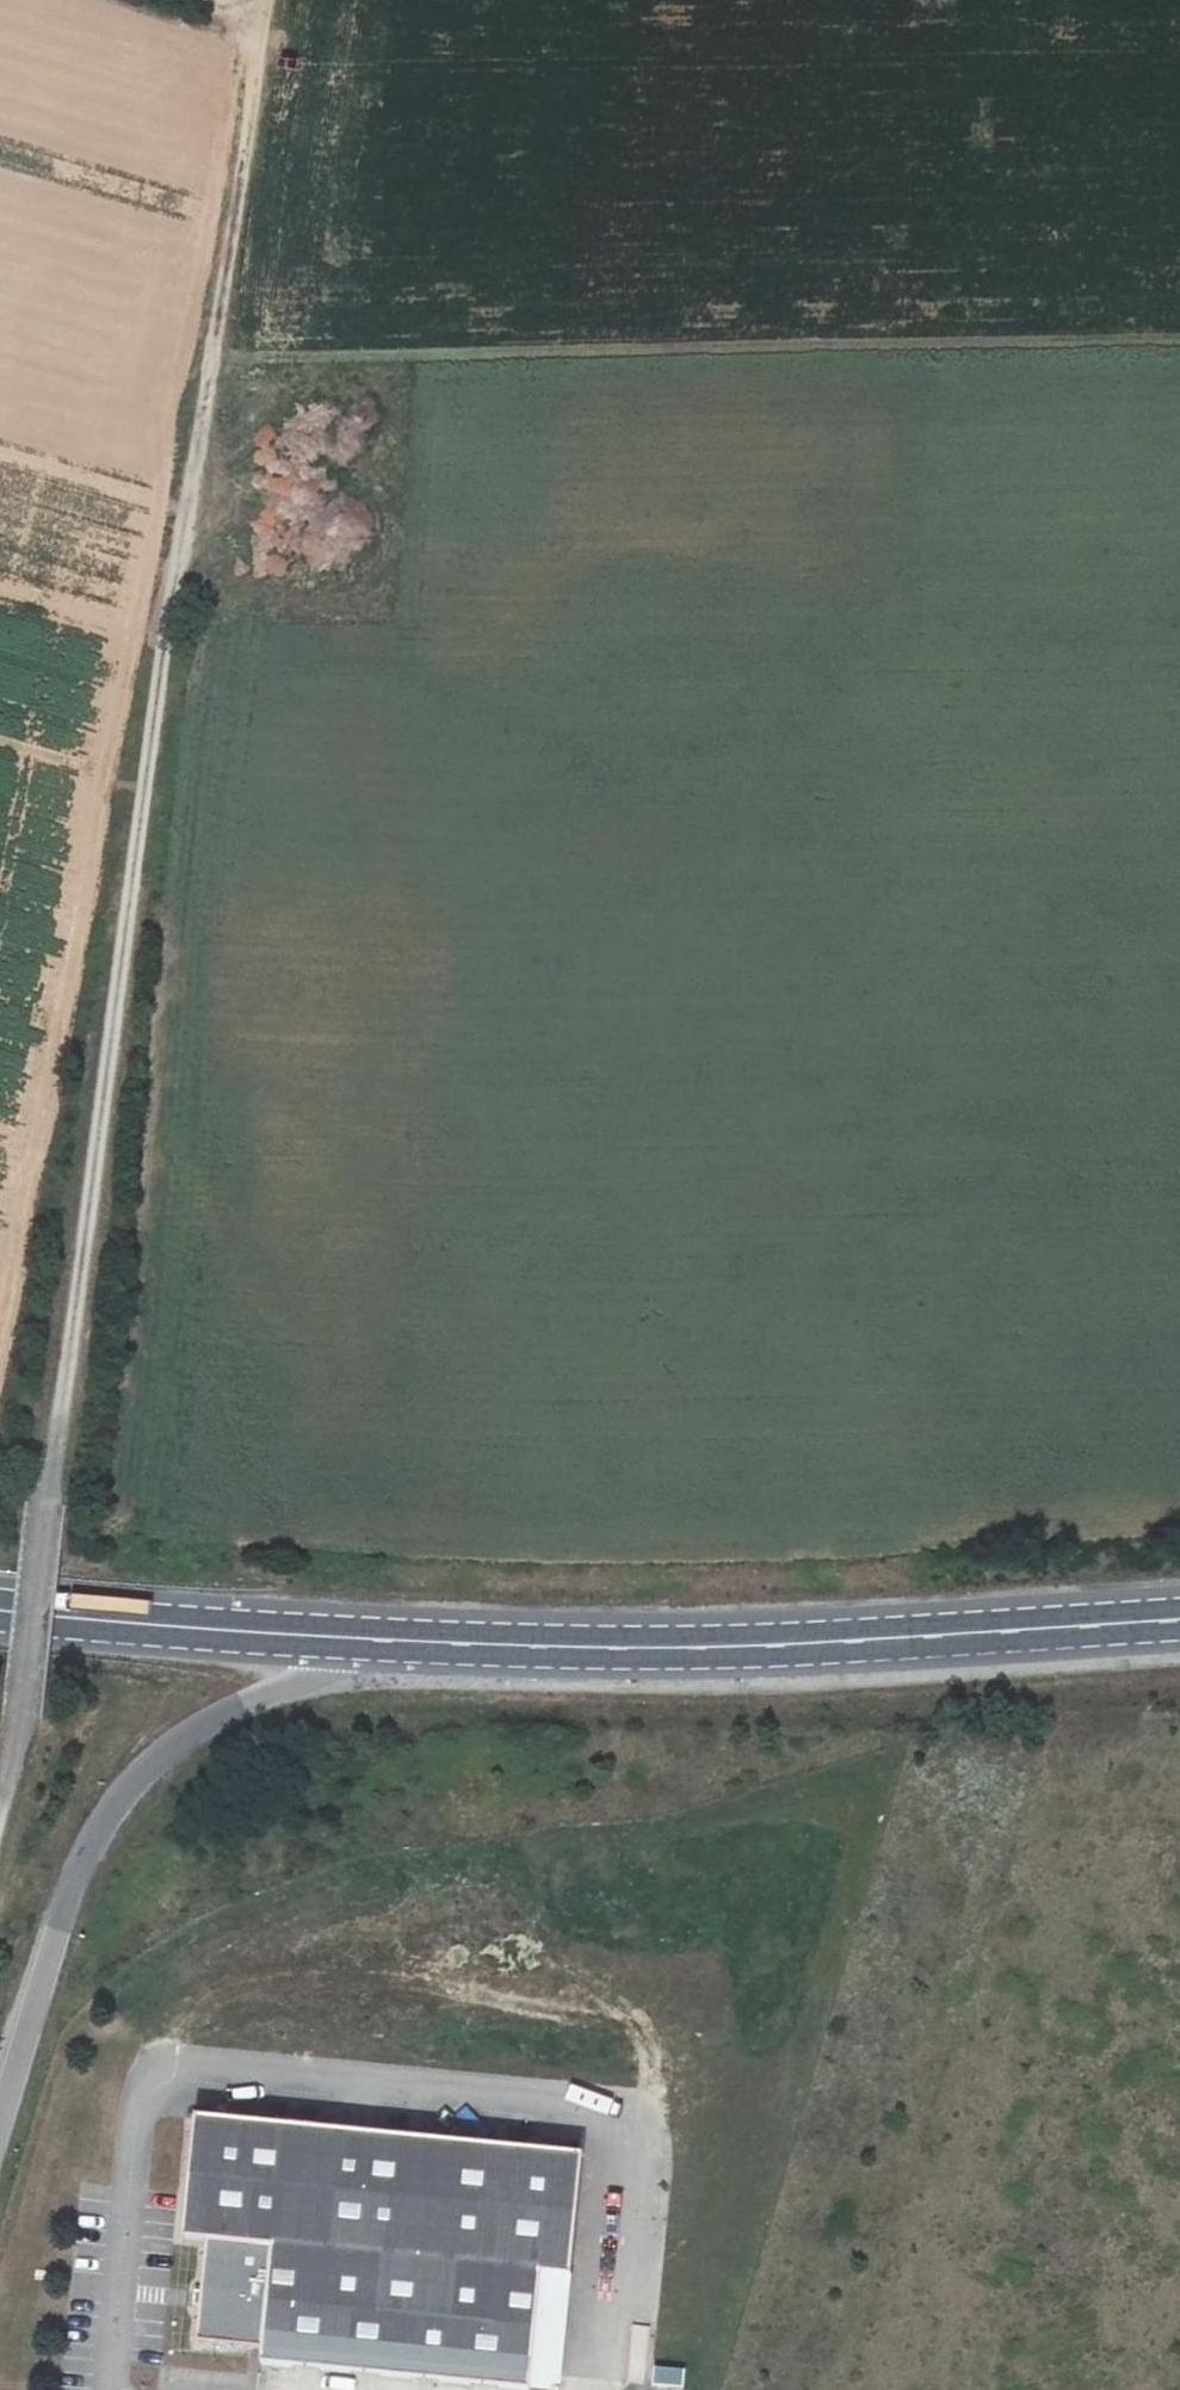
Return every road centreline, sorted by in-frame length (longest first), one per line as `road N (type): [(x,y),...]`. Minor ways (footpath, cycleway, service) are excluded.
road 1 (track): [(0,1807),(22,1715),(111,1025),(260,19)]
road 2 (primary): [(1179,1616),(761,1644),(372,1642)]
road 3 (unclassified): [(0,2109),(88,1847),(157,1762),(217,1719),(372,1642)]
road 4 (primary): [(372,1642),(0,1609)]

